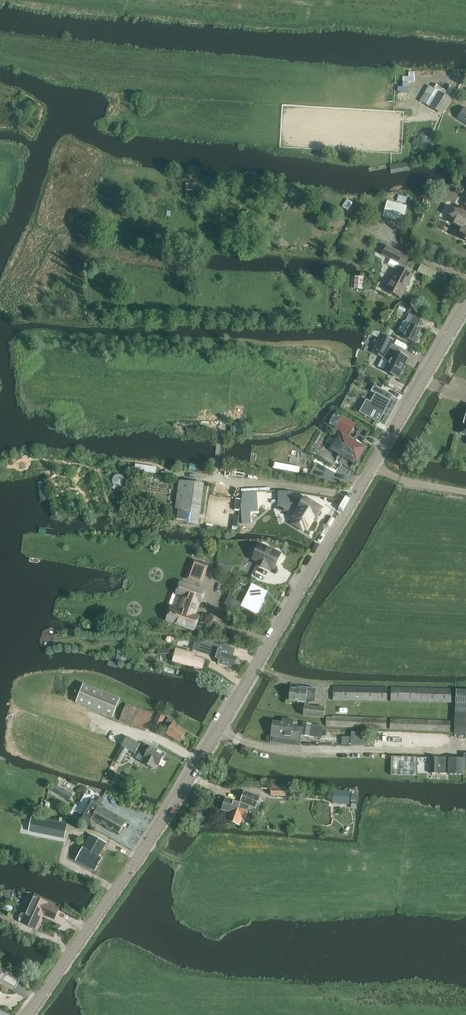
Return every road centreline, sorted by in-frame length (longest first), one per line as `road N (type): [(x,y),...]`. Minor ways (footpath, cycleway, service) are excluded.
road 1 (tertiary): [(28,1014),(167,814),(465,310)]

